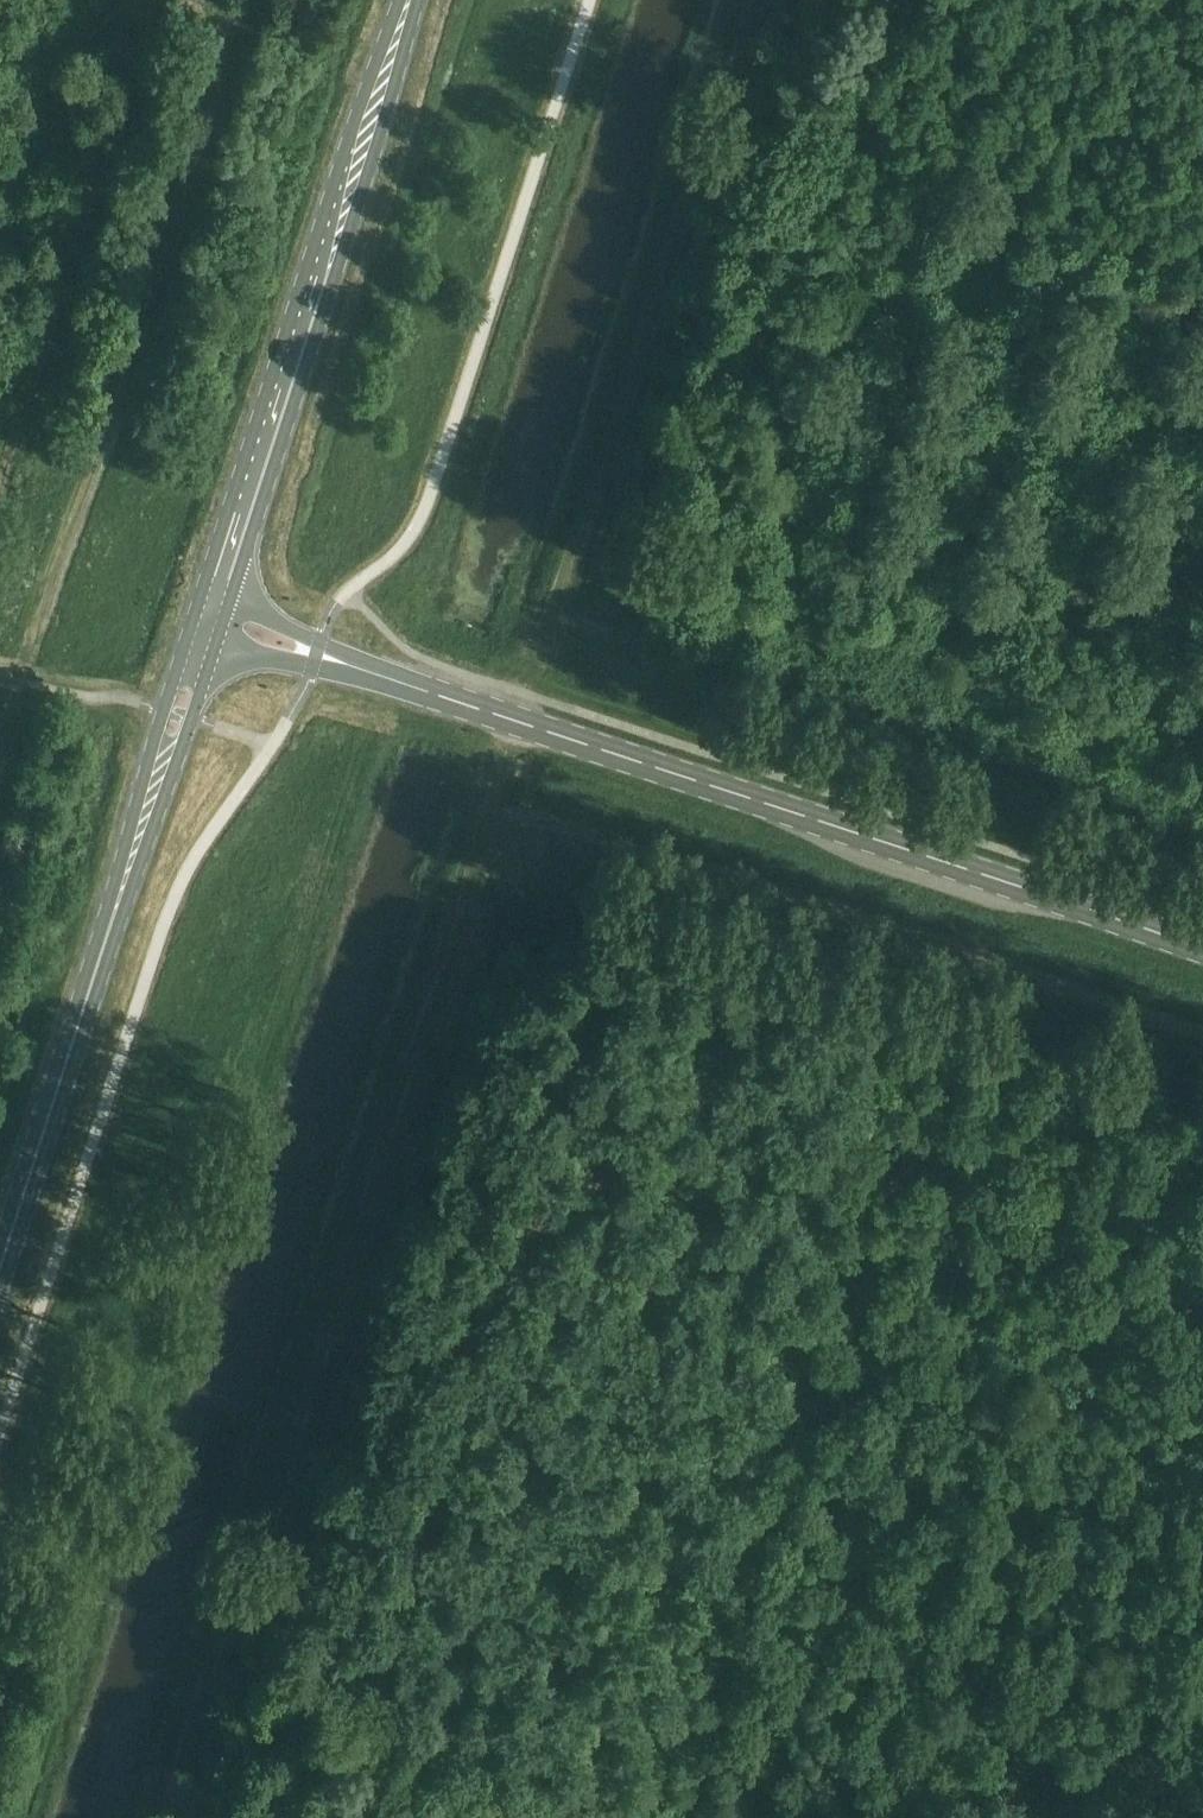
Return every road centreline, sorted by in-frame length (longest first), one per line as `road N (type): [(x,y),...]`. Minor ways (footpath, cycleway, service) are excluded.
road 1 (track): [(144,1817),(453,857),(521,723)]
road 2 (tertiary): [(1202,949),(210,624)]
road 3 (track): [(792,0),(673,364),(605,484),(554,661),(521,723)]
road 4 (secondary): [(0,1290),(210,624)]
road 5 (secondary): [(408,0),(210,624)]

